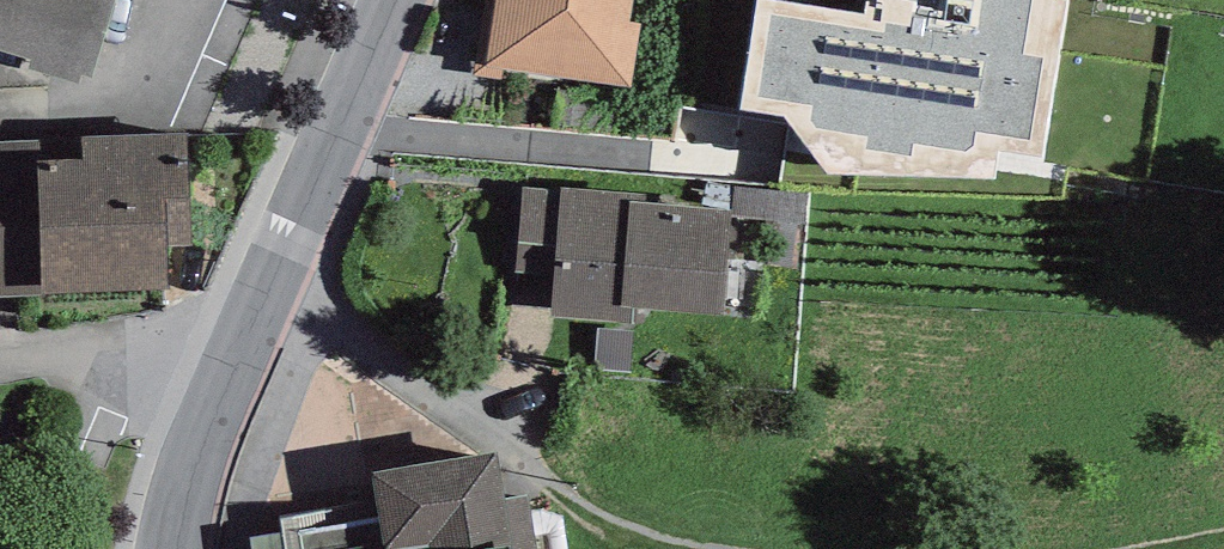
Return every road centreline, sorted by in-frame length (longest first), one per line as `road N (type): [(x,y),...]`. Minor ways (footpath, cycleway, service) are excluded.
road 1 (residential): [(174,548),(216,395),(393,0)]

